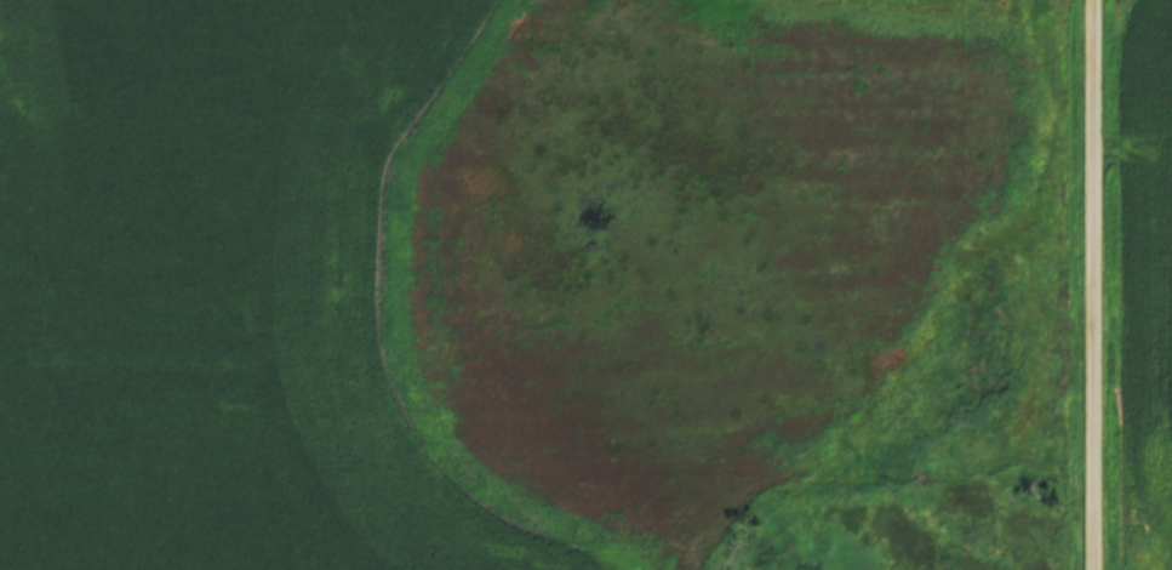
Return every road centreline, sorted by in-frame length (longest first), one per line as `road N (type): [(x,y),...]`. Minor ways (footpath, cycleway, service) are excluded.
road 1 (residential): [(1096,569),(1094,0)]

